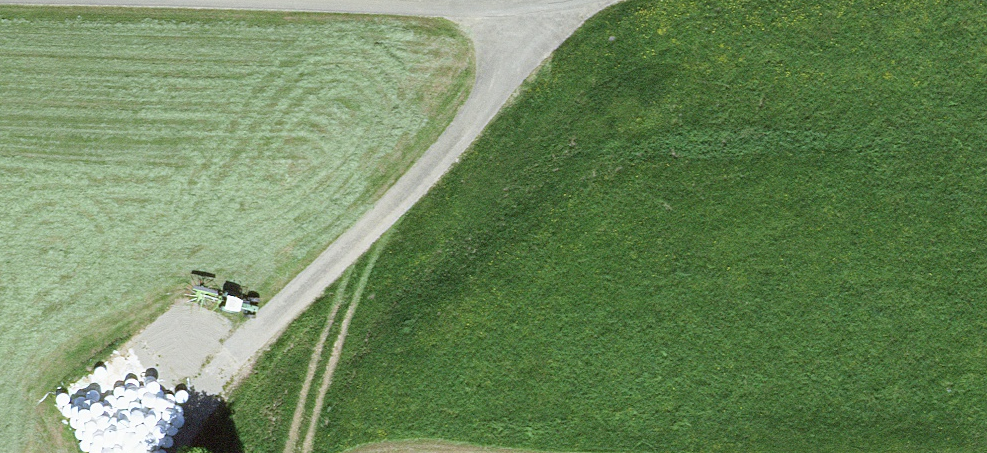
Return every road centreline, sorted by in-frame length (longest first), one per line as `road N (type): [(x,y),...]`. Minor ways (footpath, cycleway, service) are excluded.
road 1 (track): [(577,0),(432,166),(204,384),(86,346),(30,398),(7,452)]
road 2 (unclassified): [(261,0),(469,7),(500,0)]

